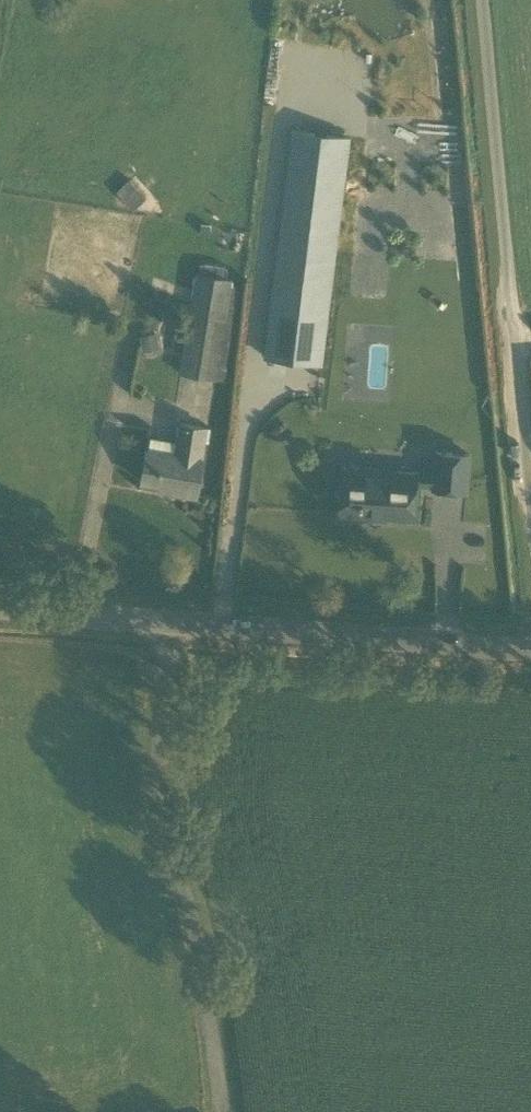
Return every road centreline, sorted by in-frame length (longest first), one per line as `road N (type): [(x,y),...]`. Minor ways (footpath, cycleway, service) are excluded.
road 1 (unclassified): [(530,495),(482,0)]
road 2 (unclassified): [(223,1111),(206,974),(164,796),(164,623)]
road 3 (unclassified): [(530,651),(164,623)]
road 4 (unclassified): [(164,623),(0,610)]

